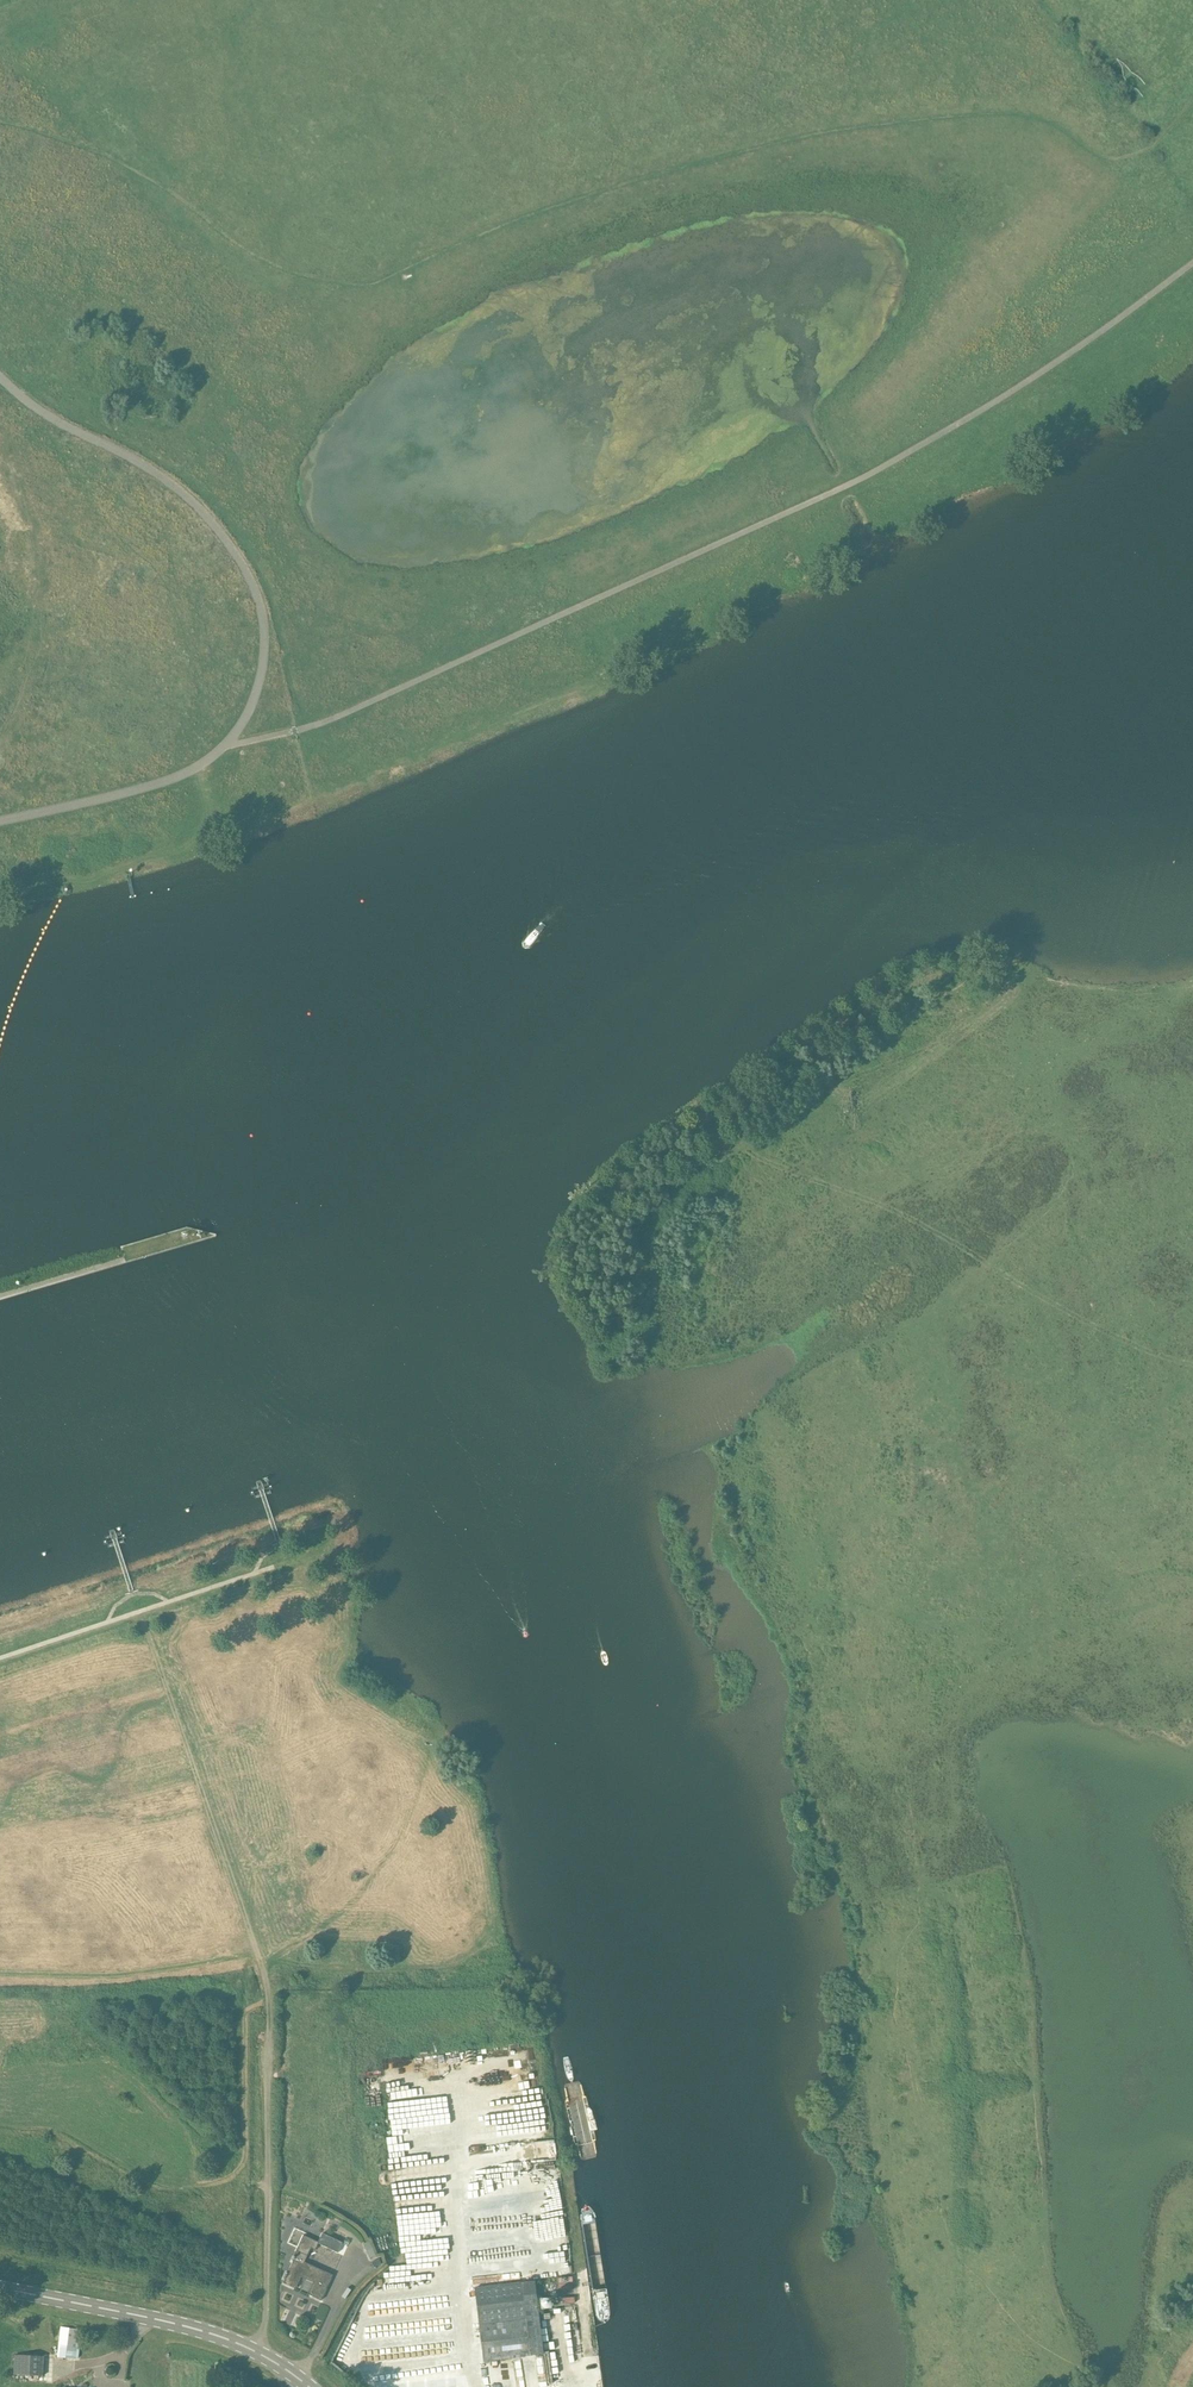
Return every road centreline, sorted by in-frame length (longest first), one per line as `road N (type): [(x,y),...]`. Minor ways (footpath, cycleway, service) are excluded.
road 1 (unclassified): [(0,823),(194,770),(243,724),(266,654),(247,571),(187,493),(142,461),(51,417),(0,374)]
road 2 (secondary): [(308,2386),(216,2335),(0,2288)]
road 3 (track): [(268,2184),(273,2002)]
road 4 (track): [(256,2352),(265,2318),(268,2184)]

